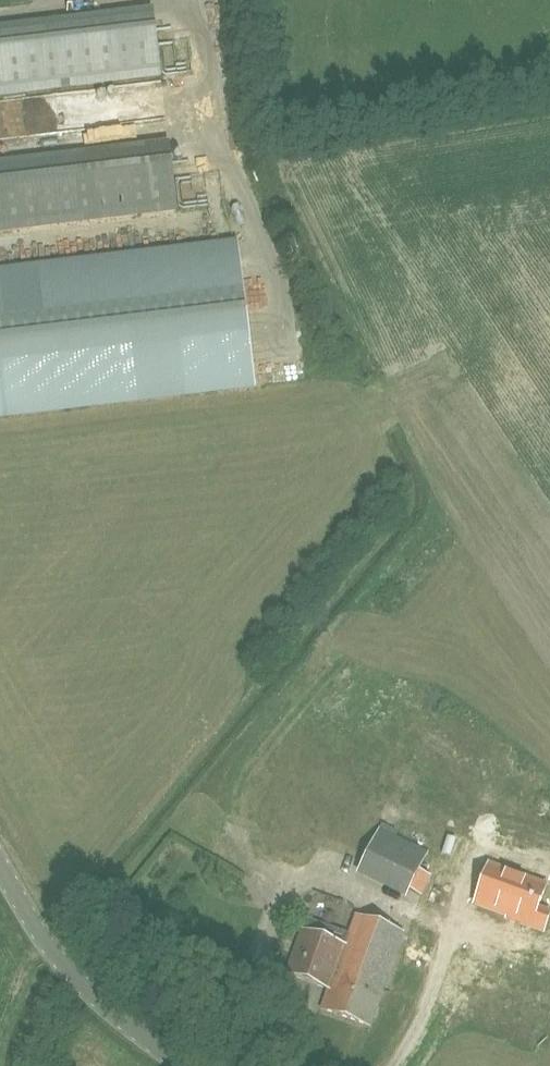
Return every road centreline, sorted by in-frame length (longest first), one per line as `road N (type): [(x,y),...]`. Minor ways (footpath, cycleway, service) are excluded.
road 1 (unclassified): [(189,1065),(55,951),(0,865)]

